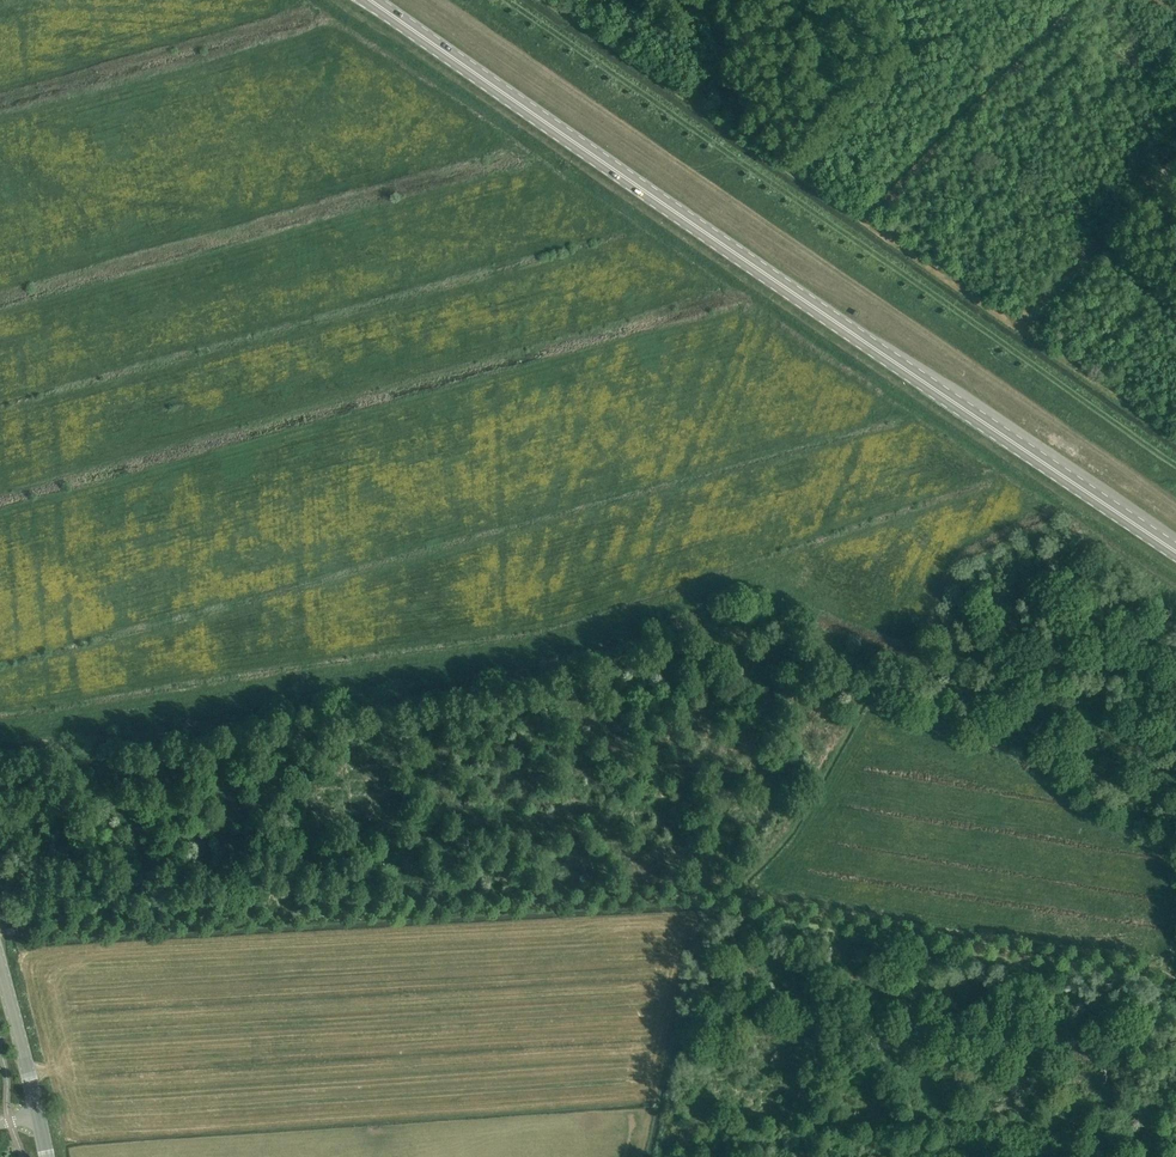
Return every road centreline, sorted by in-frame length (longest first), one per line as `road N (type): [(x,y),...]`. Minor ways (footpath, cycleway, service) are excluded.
road 1 (primary): [(1175,551),(370,0)]
road 2 (tertiary): [(38,1113),(0,966)]

